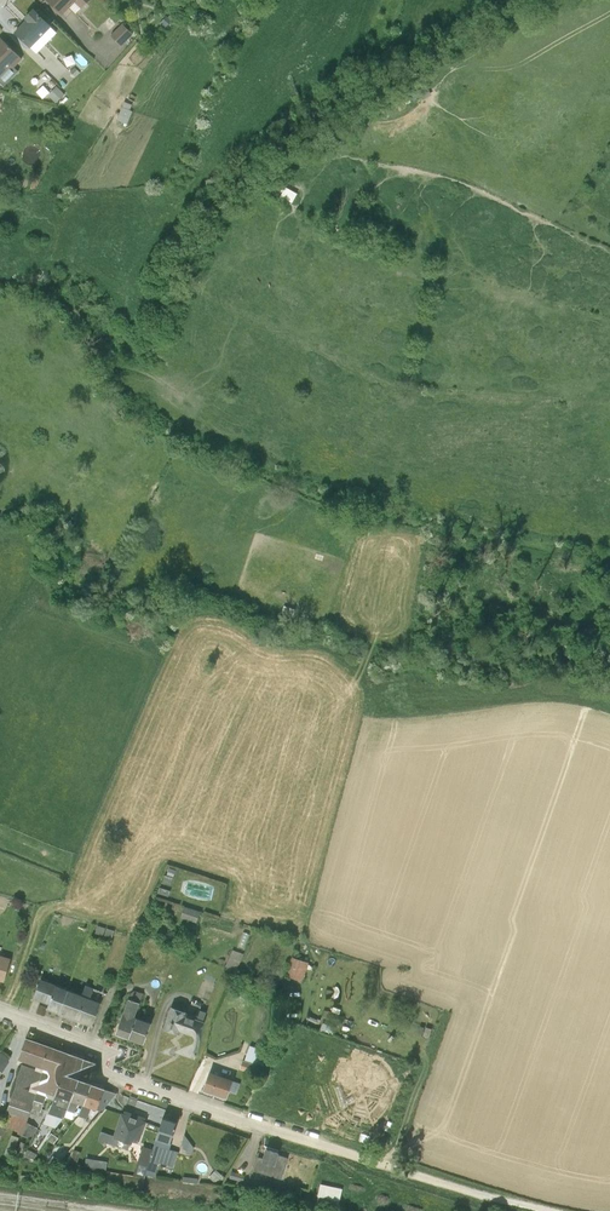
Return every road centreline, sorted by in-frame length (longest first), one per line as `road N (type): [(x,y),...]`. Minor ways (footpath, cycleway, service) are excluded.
road 1 (track): [(89,358),(132,360),(151,342),(176,271),(220,203),(254,173),(541,0)]
road 2 (residential): [(323,1146),(0,1035)]
road 3 (unclassified): [(495,1199),(323,1146)]
road 4 (track): [(390,1168),(445,1012)]

